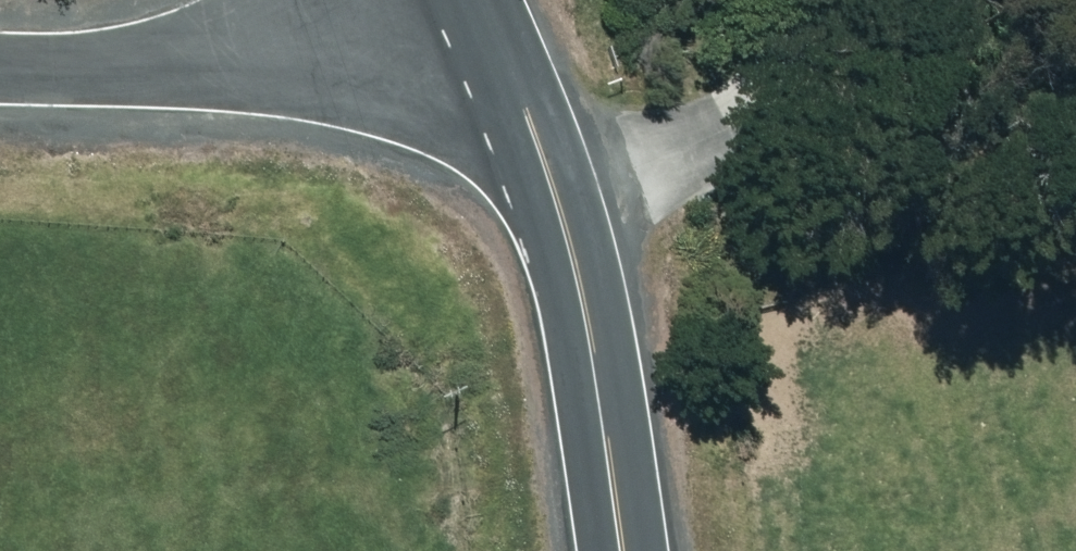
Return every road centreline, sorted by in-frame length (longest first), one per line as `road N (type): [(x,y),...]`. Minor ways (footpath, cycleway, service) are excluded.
road 1 (residential): [(0,73),(126,68),(247,49),(368,0)]
road 2 (tertiary): [(624,550),(584,305),(550,181)]
road 3 (residential): [(550,181),(756,112),(822,60),(856,0)]
road 4 (tertiary): [(550,181),(475,0)]

